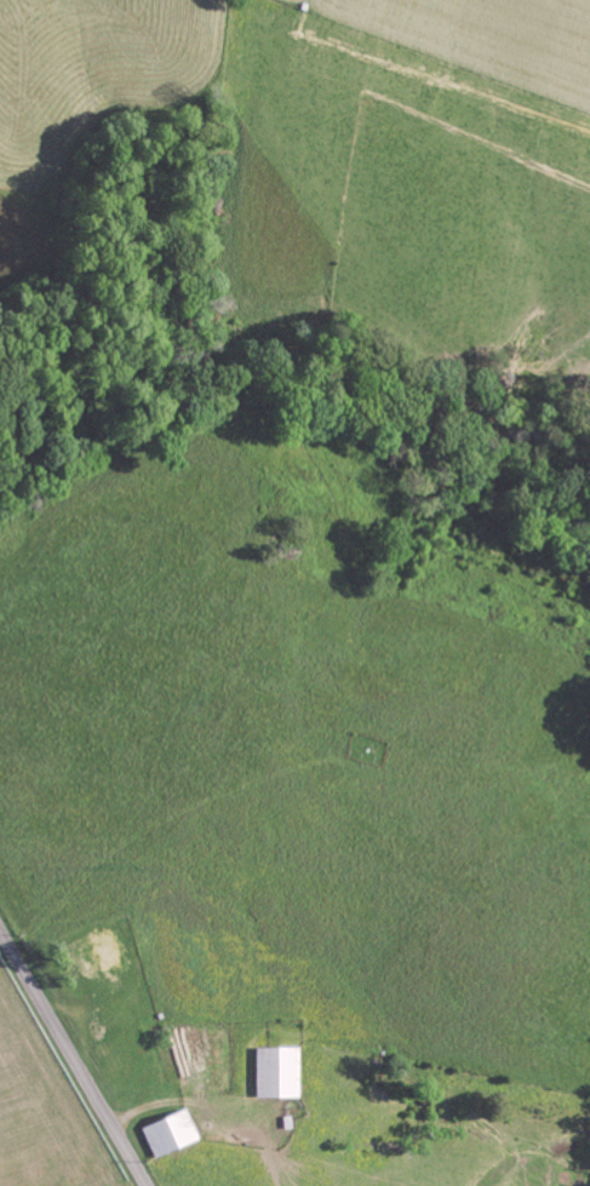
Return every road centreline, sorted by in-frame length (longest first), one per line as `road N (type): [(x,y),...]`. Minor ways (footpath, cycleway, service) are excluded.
road 1 (residential): [(149,1185),(0,925)]

